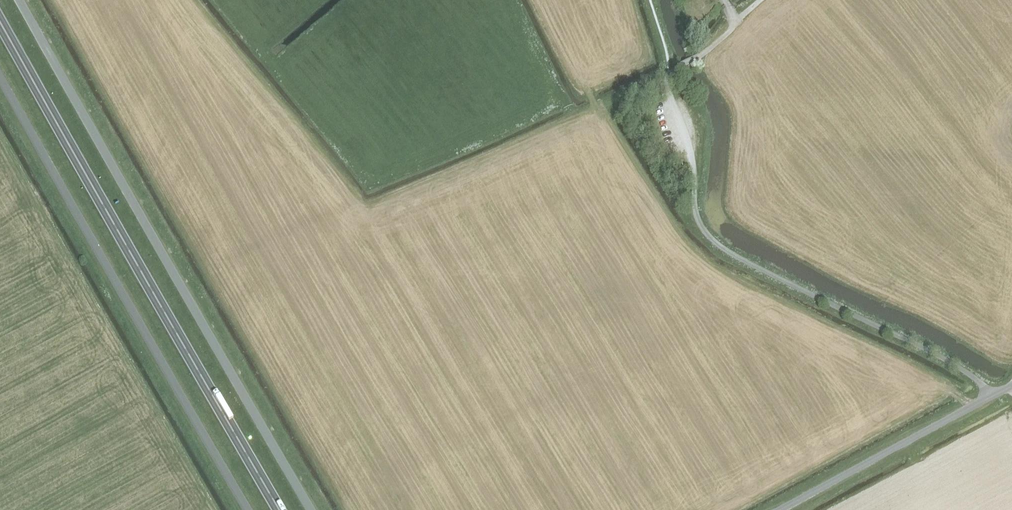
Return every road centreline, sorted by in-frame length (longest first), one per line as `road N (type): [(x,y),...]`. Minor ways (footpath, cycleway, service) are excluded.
road 1 (unclassified): [(19,0),(311,509)]
road 2 (trunk): [(279,509),(0,22)]
road 3 (unclassified): [(0,78),(248,509)]
road 4 (unclassified): [(780,509),(1011,386)]

